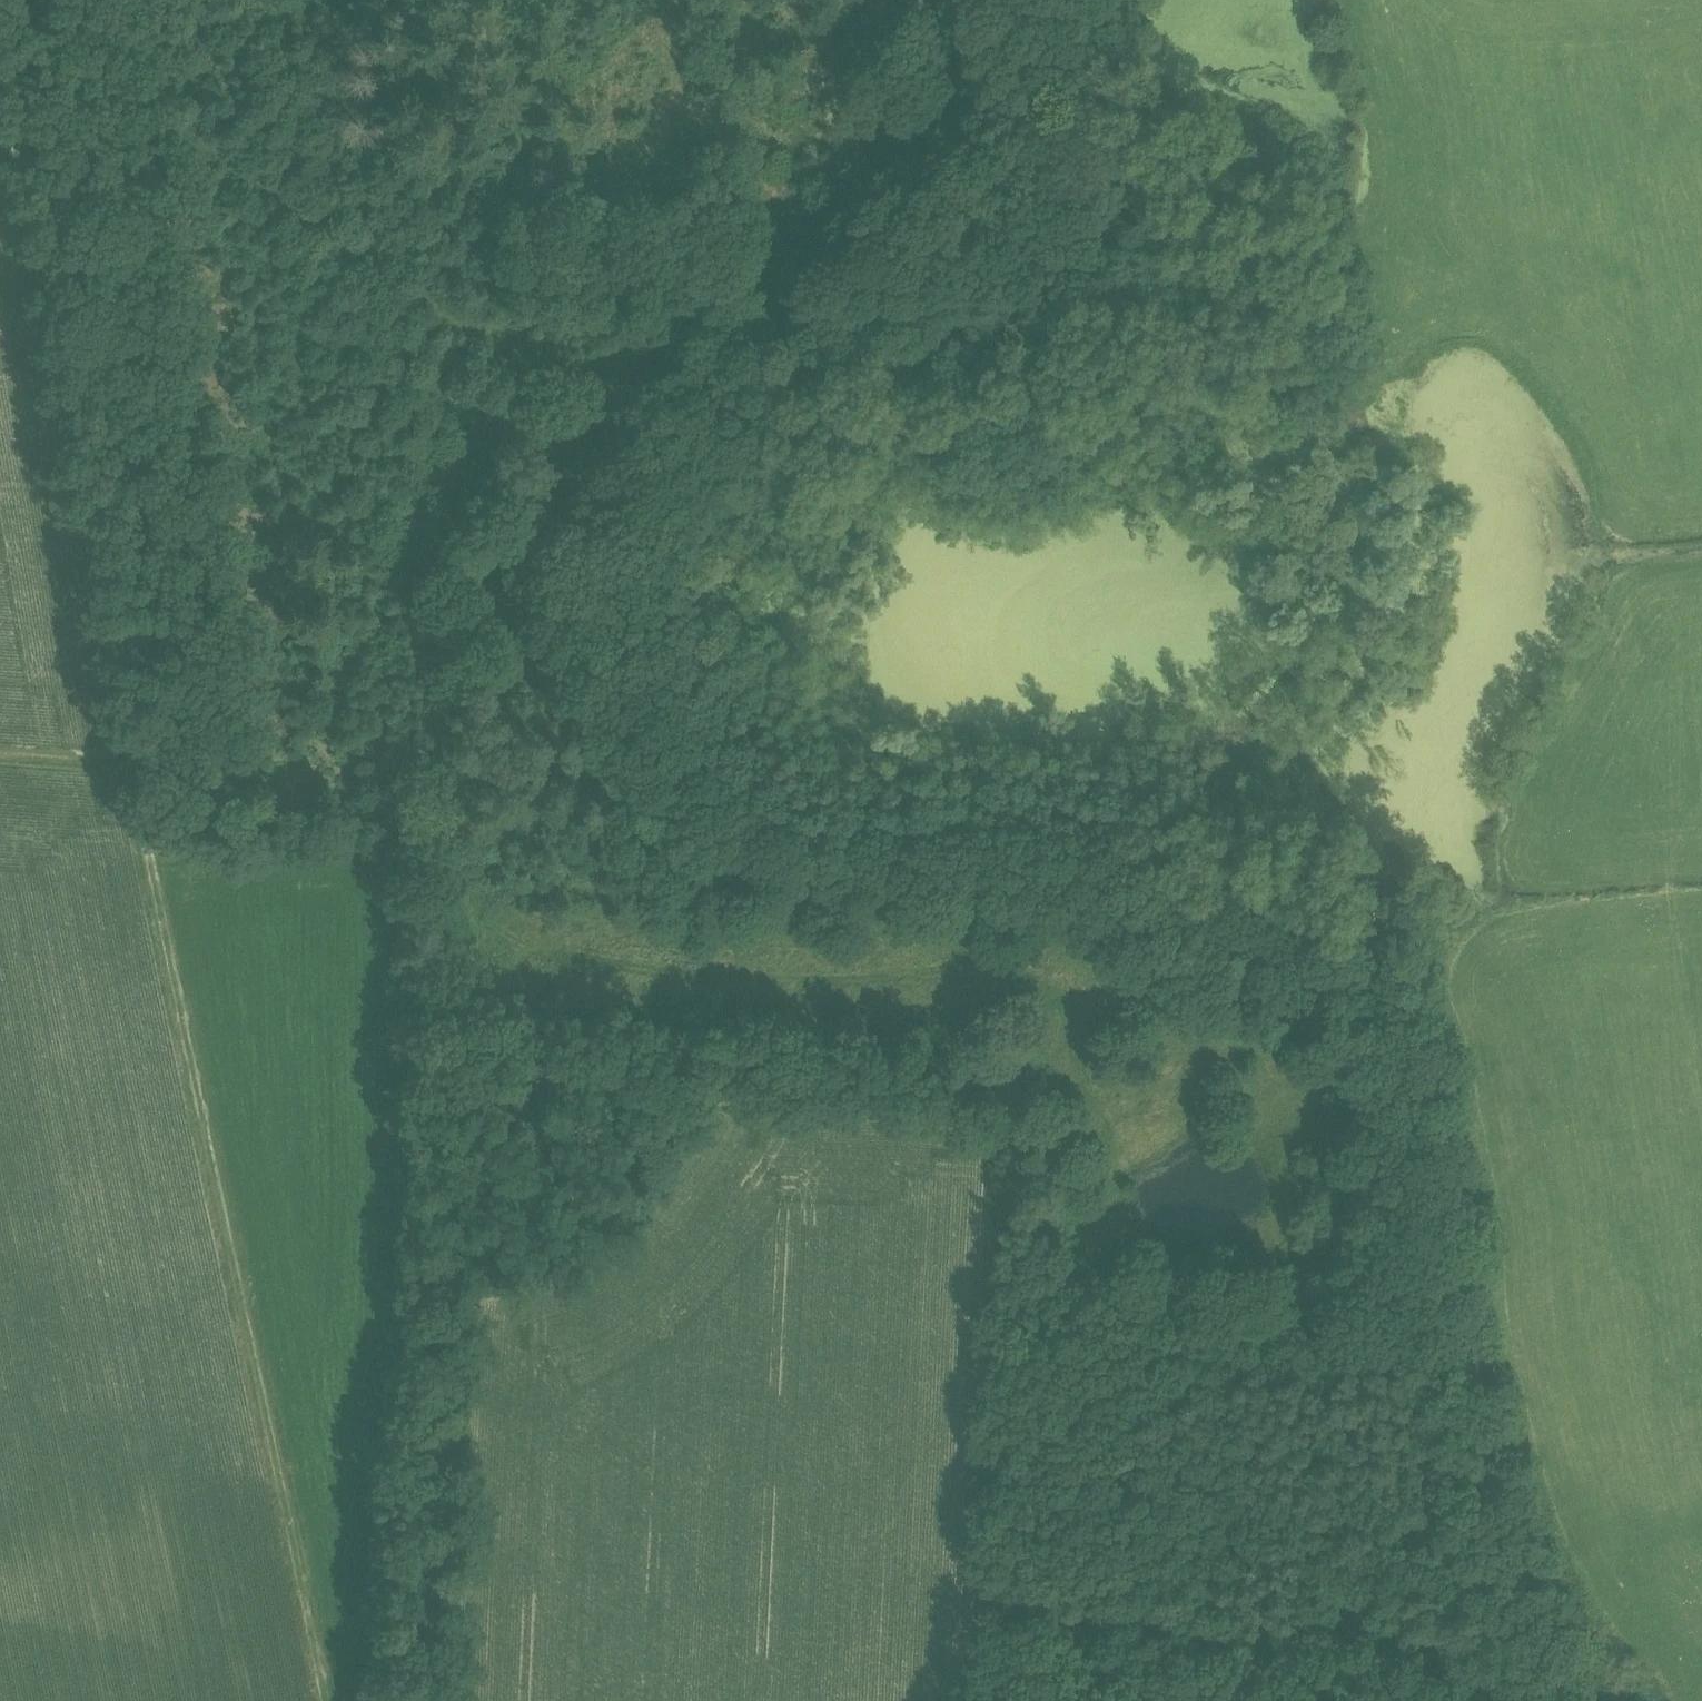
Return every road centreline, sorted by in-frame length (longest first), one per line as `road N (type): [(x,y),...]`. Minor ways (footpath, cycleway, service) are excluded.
road 1 (track): [(140,761),(331,1700)]
road 2 (track): [(0,755),(140,761),(0,41)]

